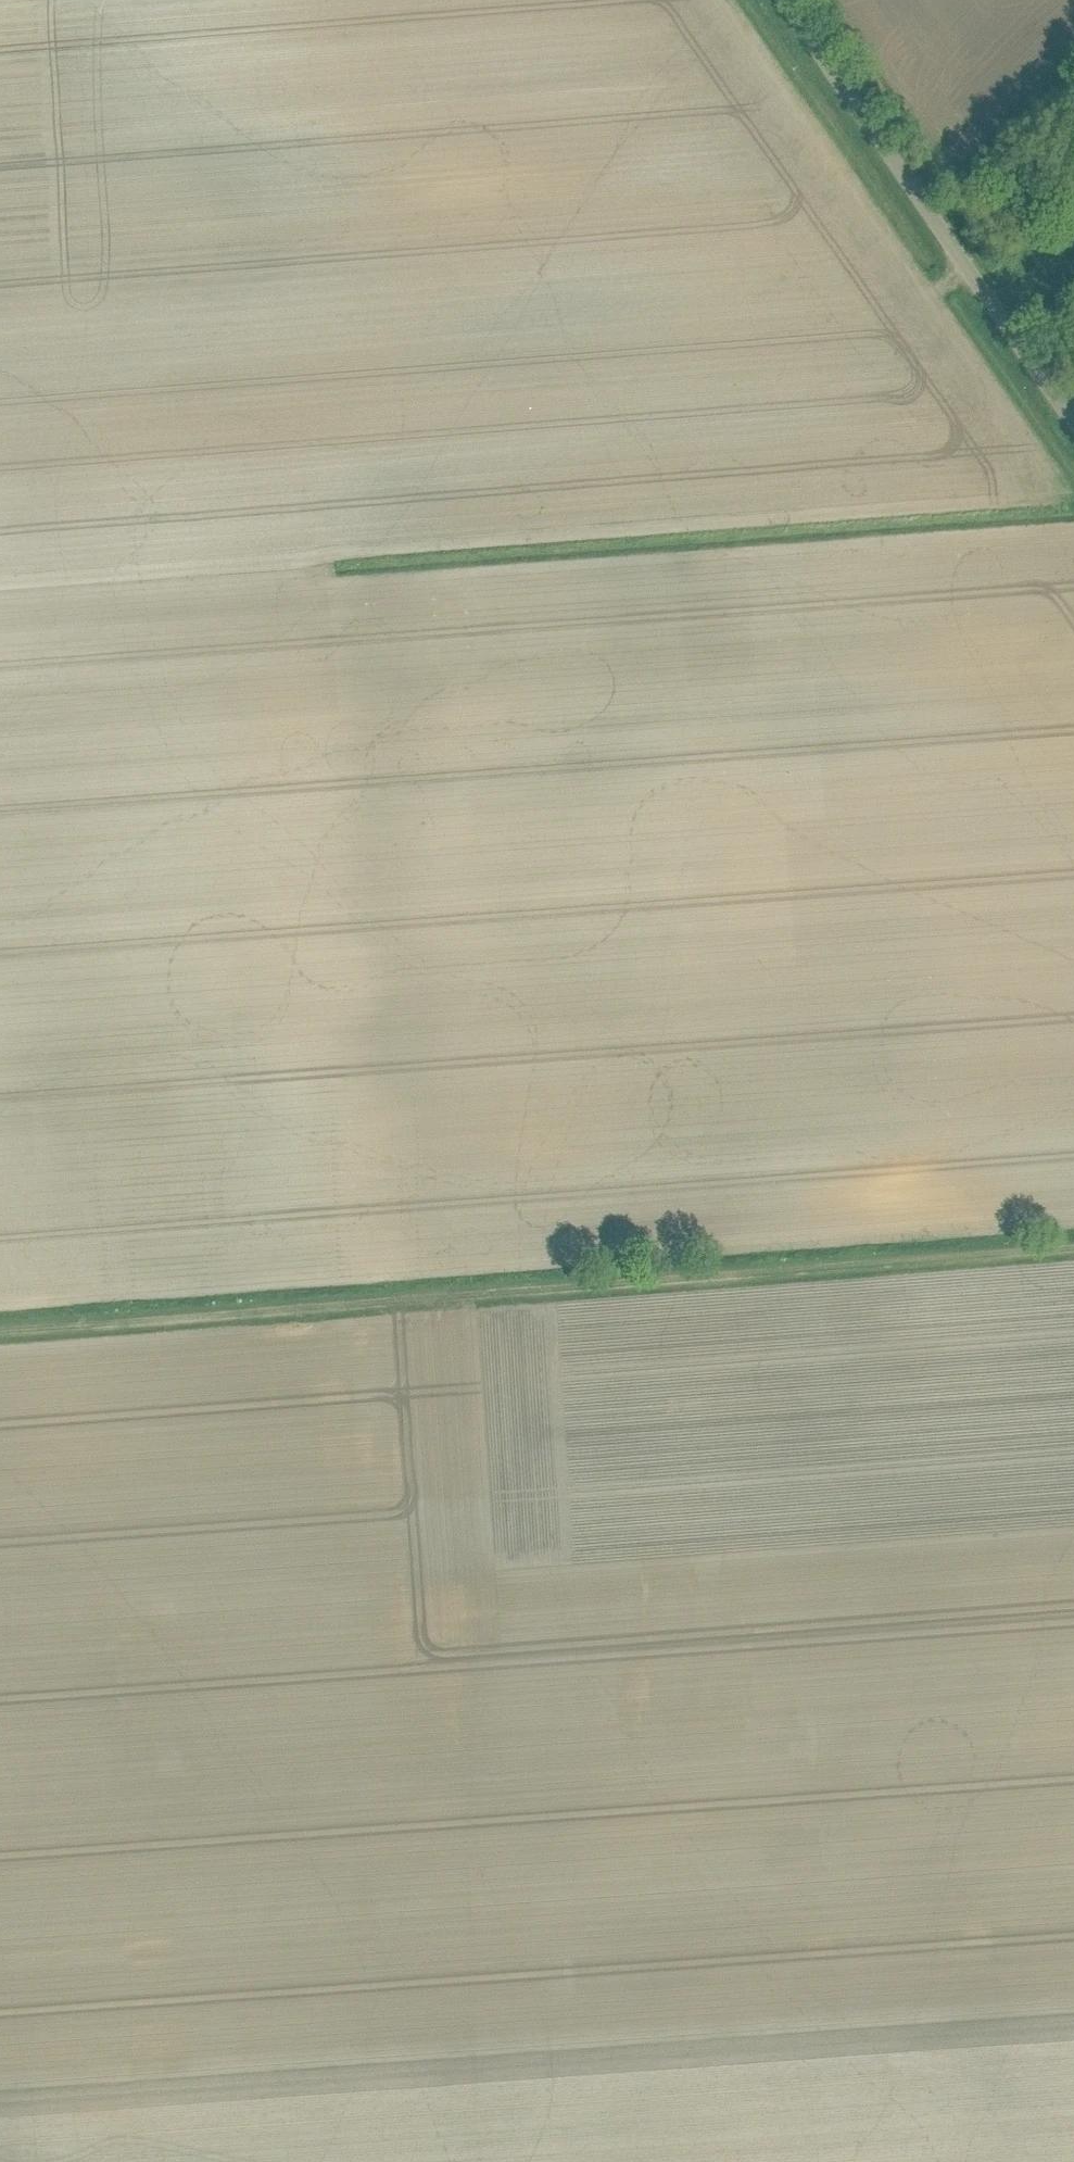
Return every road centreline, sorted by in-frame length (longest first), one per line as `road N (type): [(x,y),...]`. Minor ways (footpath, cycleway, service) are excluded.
road 1 (track): [(0,1333),(1073,1250)]
road 2 (unclassified): [(1073,425),(782,0)]

